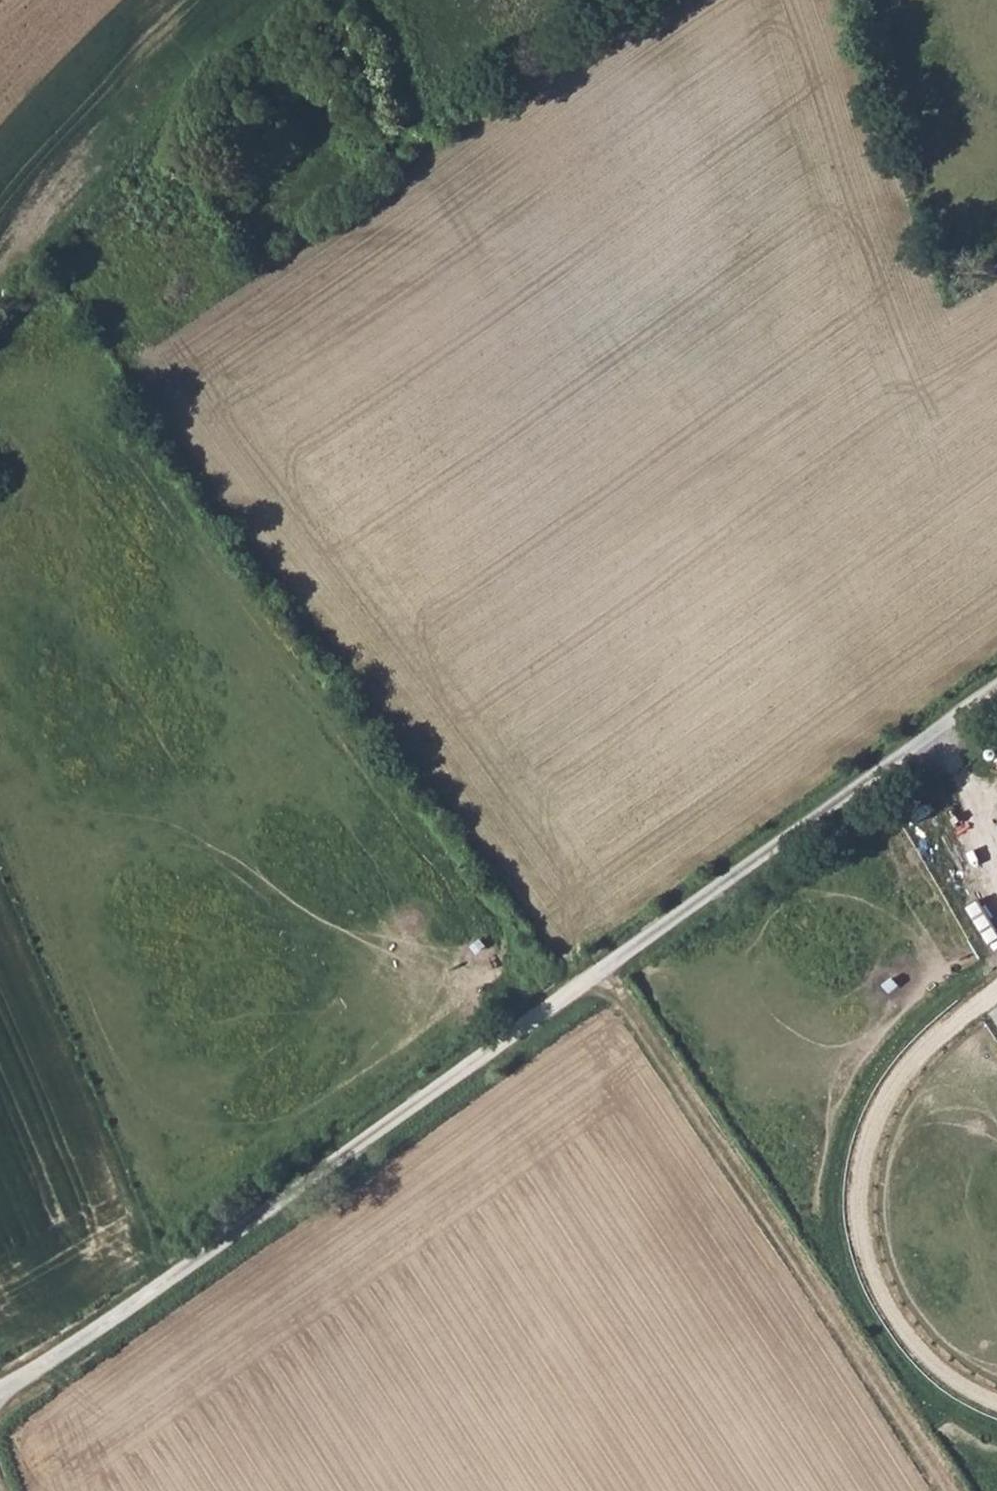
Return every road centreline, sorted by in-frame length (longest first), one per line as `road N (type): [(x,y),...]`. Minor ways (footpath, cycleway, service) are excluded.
road 1 (unclassified): [(0,1391),(996,686)]

